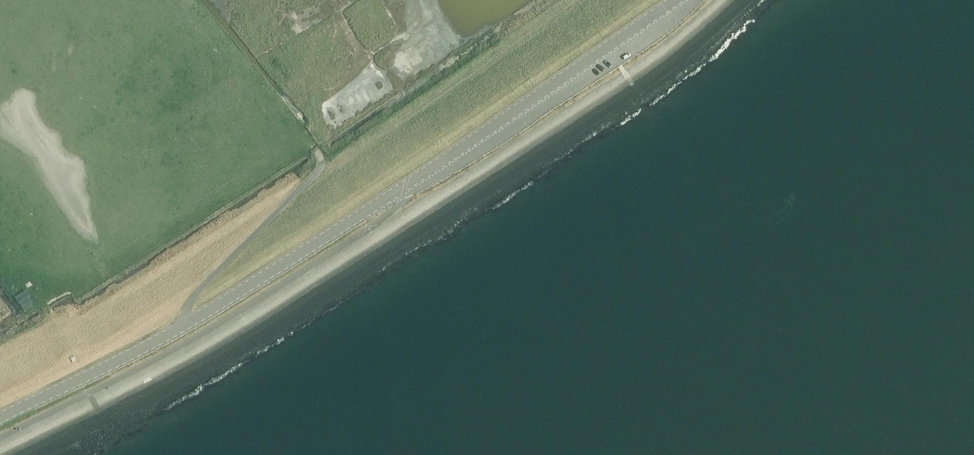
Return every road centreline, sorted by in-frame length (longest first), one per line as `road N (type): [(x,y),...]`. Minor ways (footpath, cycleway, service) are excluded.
road 1 (unclassified): [(0,418),(184,326),(471,145),(675,0)]

